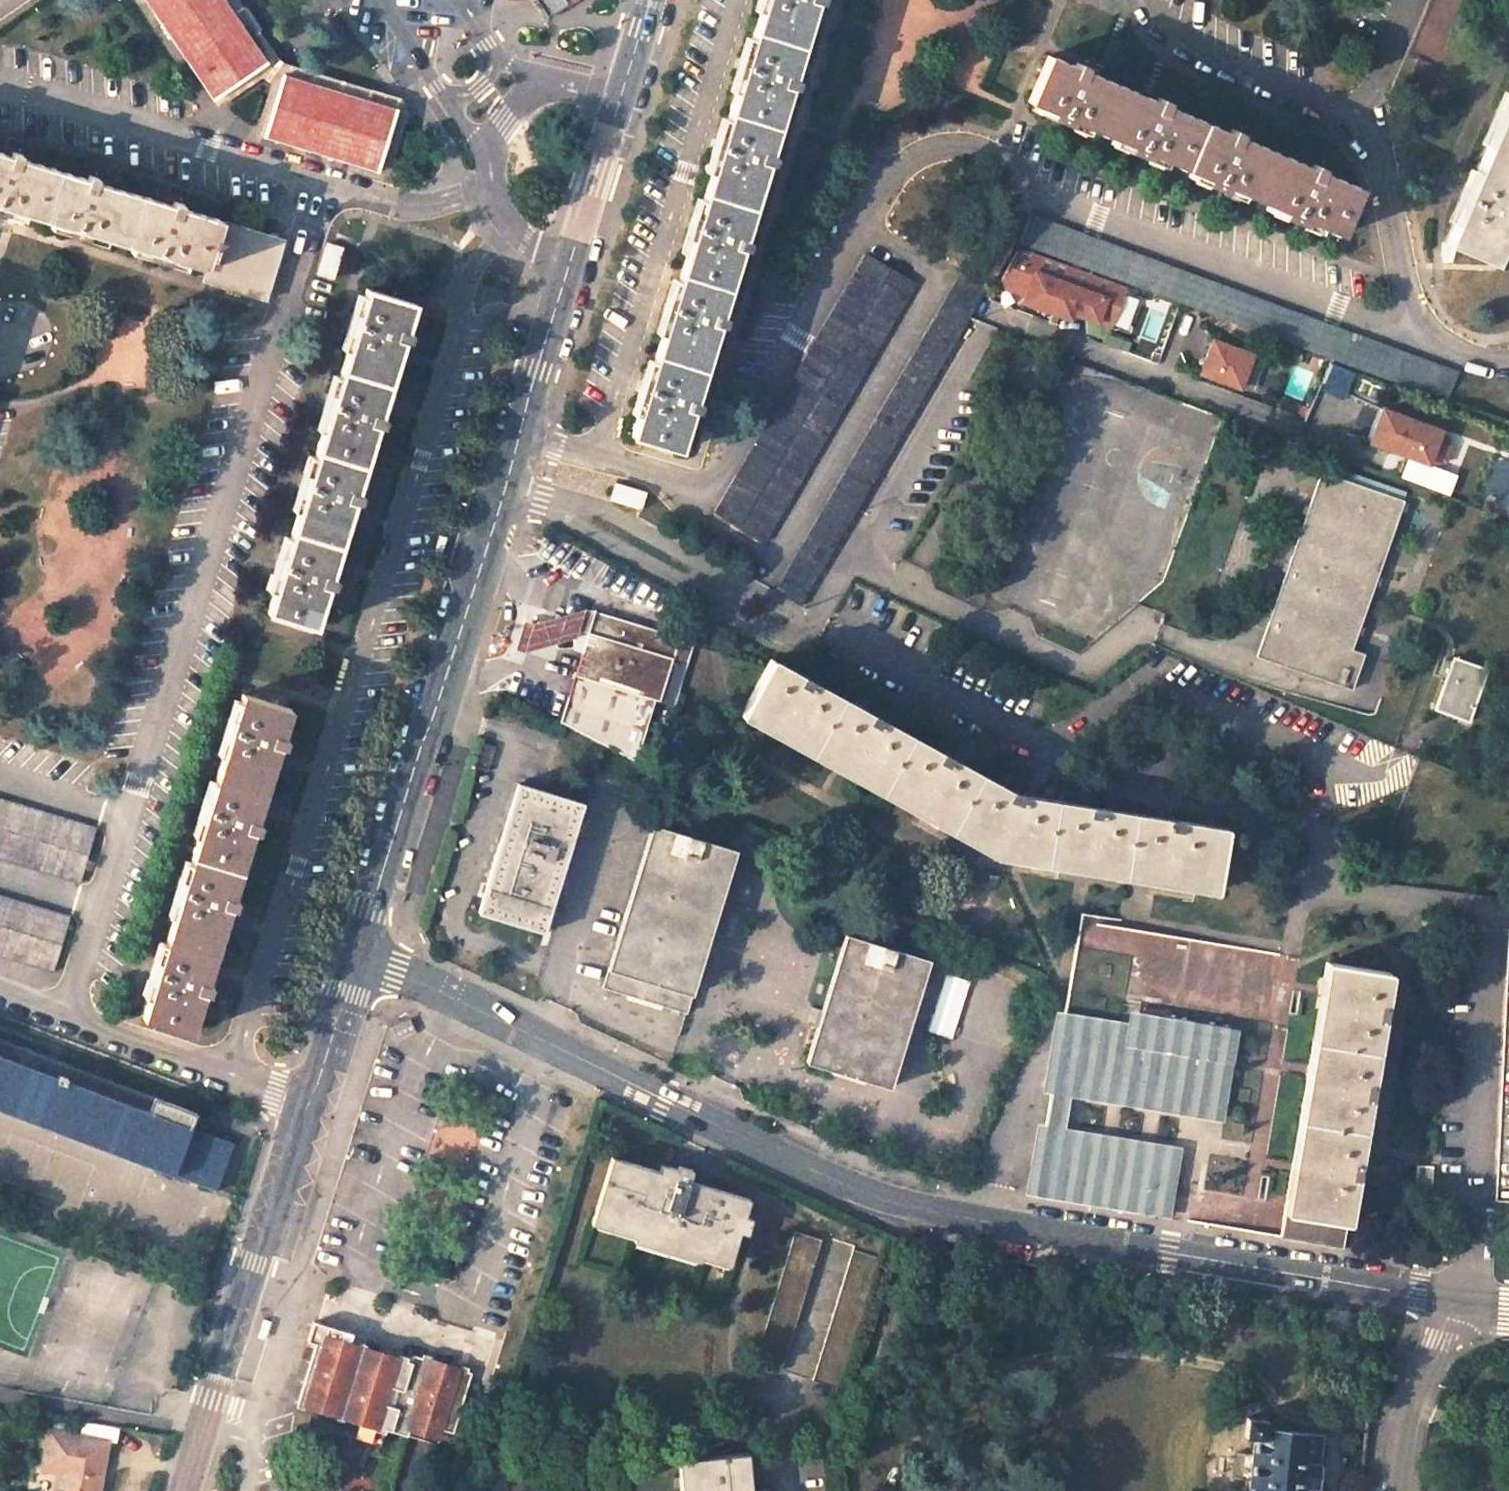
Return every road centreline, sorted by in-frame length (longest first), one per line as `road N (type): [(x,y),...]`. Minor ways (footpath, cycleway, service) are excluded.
road 1 (unclassified): [(357,958),(892,1202),(1456,1302)]
road 2 (residential): [(1304,816),(1321,887),(1490,915),(1477,1246),(1456,1302)]
road 3 (secondary): [(184,1490),(357,958)]
road 4 (secondary): [(357,958),(479,556)]
road 5 (residential): [(555,505),(803,643),(815,624)]
road 6 (residential): [(815,624),(600,509),(555,505)]
road 7 (secondary): [(571,258),(501,488)]
road 8 (unclassified): [(1396,1490),(1409,1400),(1456,1302)]
road 9 (secondary): [(619,99),(571,258)]
road 10 (residential): [(487,152),(511,226),(538,247),(571,258)]
road 11 (residential): [(378,0),(447,100)]

